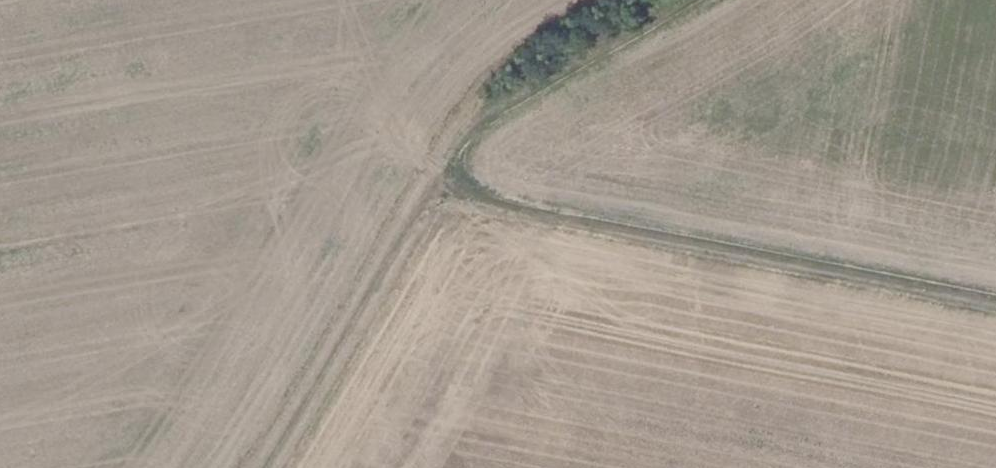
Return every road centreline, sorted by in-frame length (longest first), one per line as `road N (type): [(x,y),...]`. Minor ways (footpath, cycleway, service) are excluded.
road 1 (track): [(995,311),(448,200)]
road 2 (track): [(250,467),(406,213),(448,200)]
road 3 (track): [(448,200),(431,165),(441,138),(677,0)]

